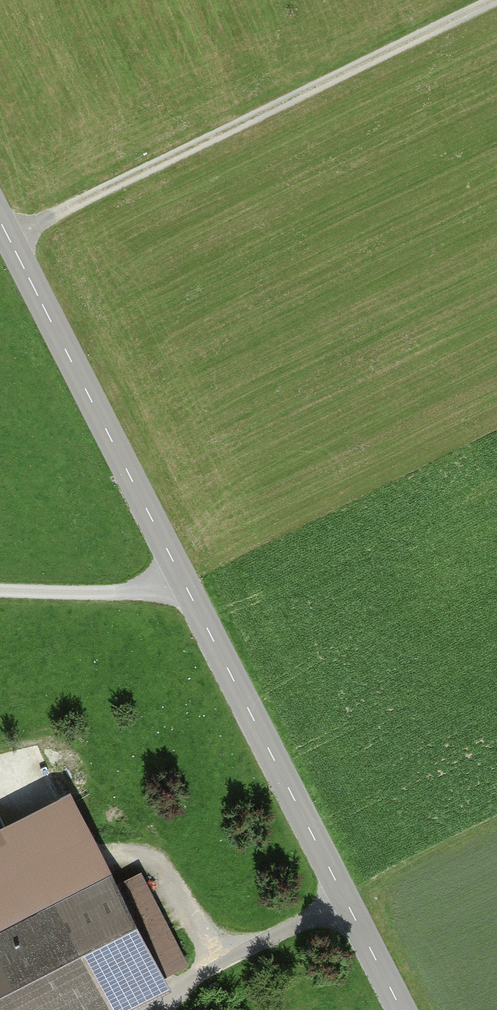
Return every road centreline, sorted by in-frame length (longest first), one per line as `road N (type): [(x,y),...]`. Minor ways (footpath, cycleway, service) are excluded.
road 1 (tertiary): [(0,216),(401,1009)]
road 2 (track): [(484,0),(10,236)]
road 3 (track): [(0,587),(166,590),(183,580)]

